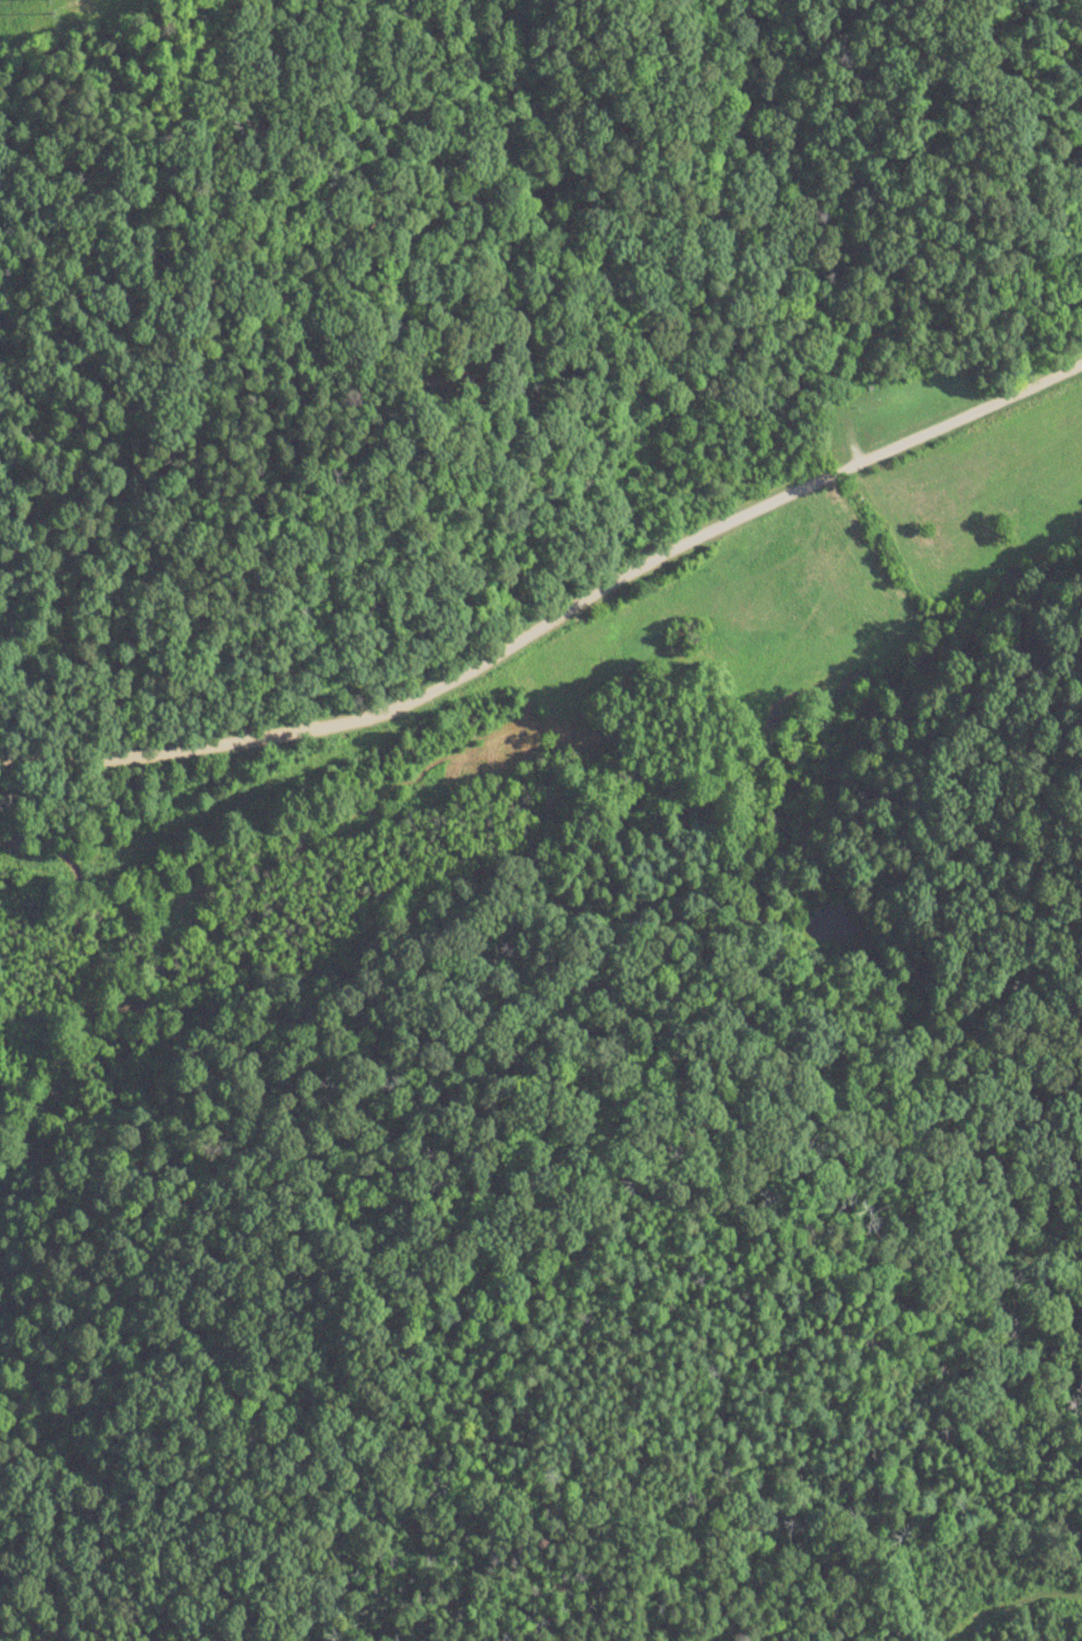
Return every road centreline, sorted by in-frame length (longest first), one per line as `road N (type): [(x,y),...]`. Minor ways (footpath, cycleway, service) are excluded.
road 1 (residential): [(1081,348),(751,554),(470,703),(297,763),(112,775),(0,730)]

